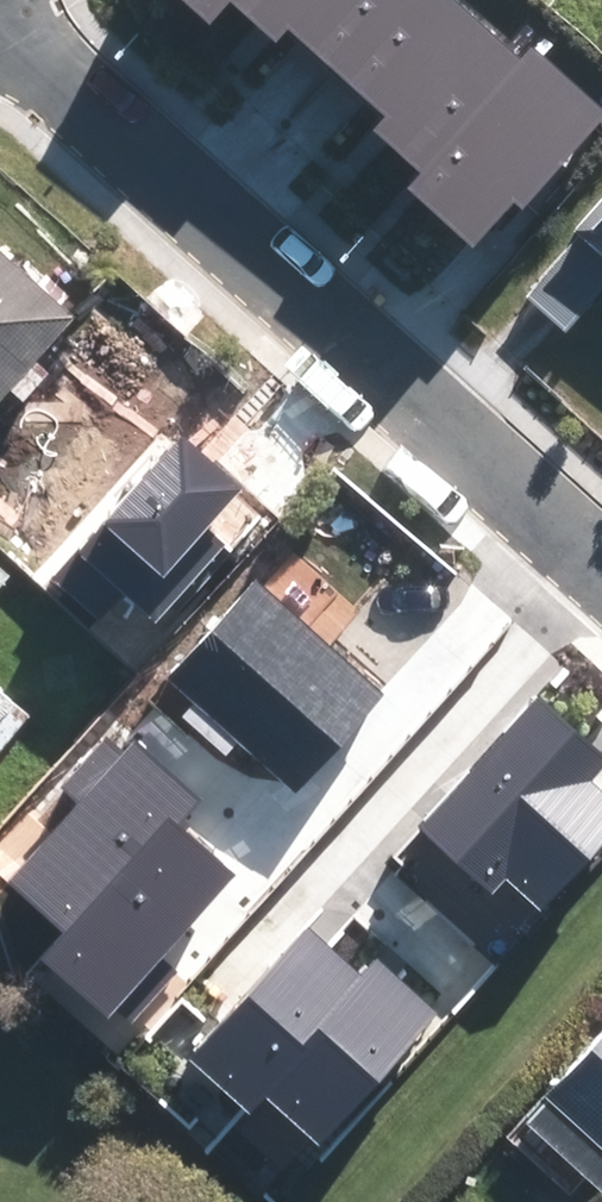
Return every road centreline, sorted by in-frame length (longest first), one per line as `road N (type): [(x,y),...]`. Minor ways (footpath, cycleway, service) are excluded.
road 1 (residential): [(601,556),(0,9)]

